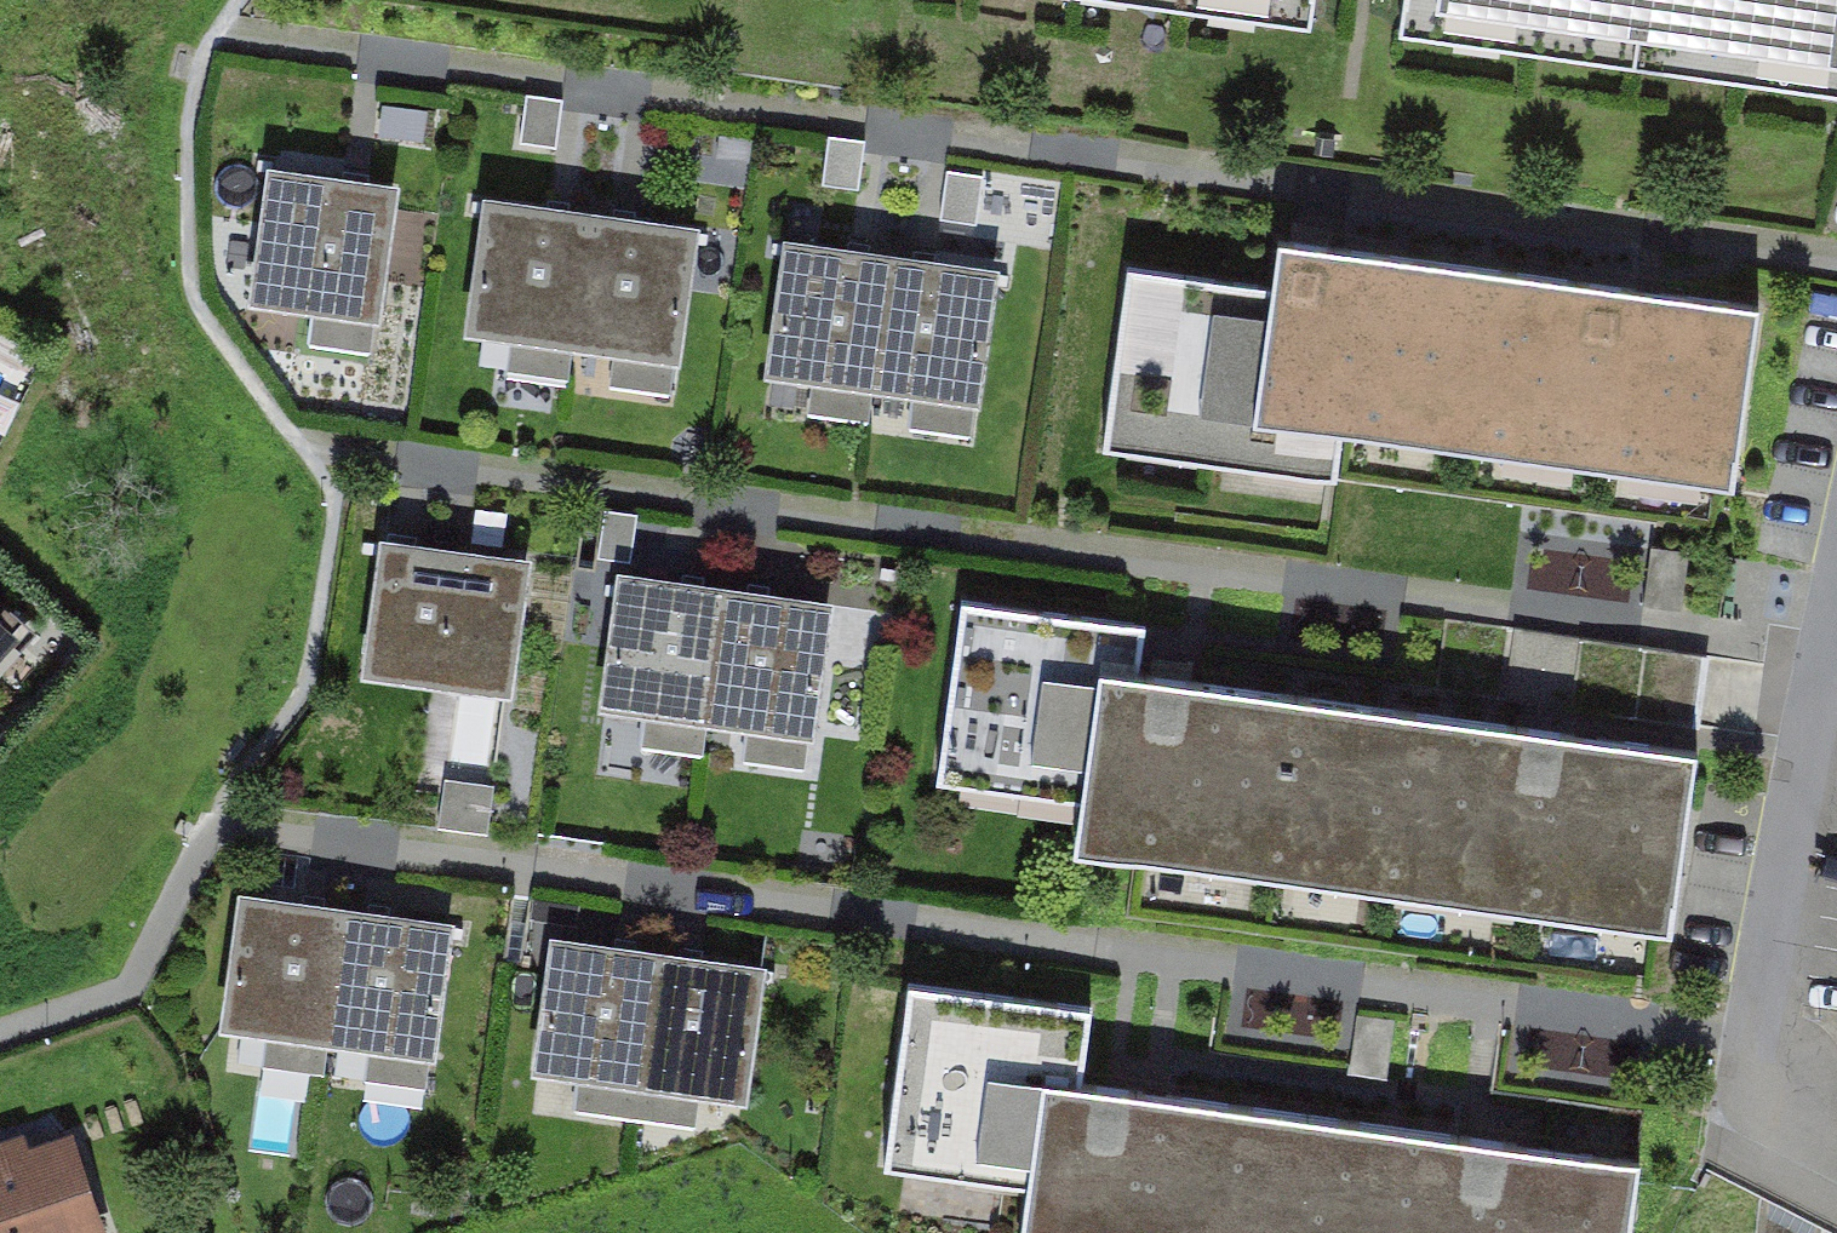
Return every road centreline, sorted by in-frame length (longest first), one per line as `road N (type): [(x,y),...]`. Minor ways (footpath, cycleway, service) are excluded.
road 1 (track): [(0,1030),(131,988),(206,820),(1763,1043)]
road 2 (residential): [(1836,624),(1743,1160)]

